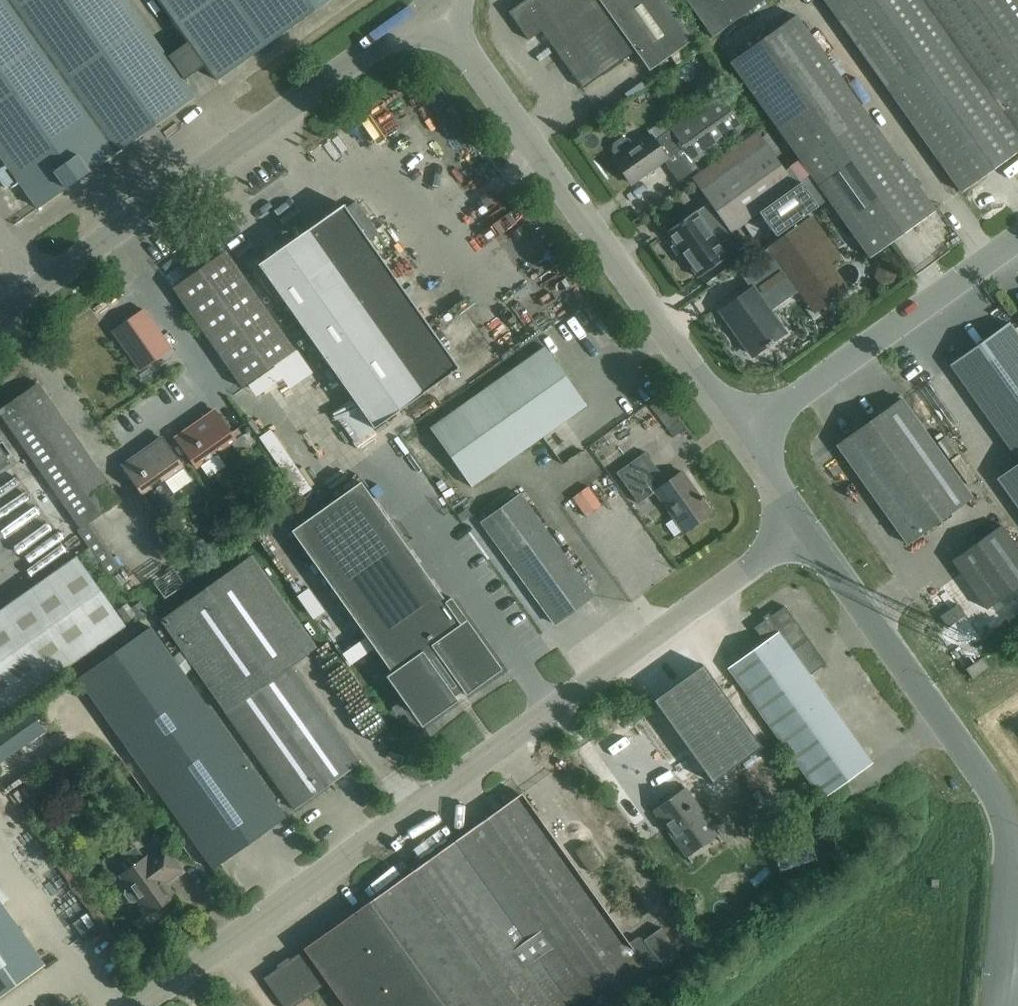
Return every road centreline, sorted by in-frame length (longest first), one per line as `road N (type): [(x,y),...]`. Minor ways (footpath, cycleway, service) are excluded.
road 1 (unclassified): [(139,1005),(474,758),(803,531)]
road 2 (unclassified): [(0,314),(435,5)]
road 3 (unclassified): [(435,5),(740,434)]
road 4 (unclassified): [(803,531),(995,794),(1010,849),(1001,981)]
road 5 (unclassified): [(740,434),(1017,229)]

